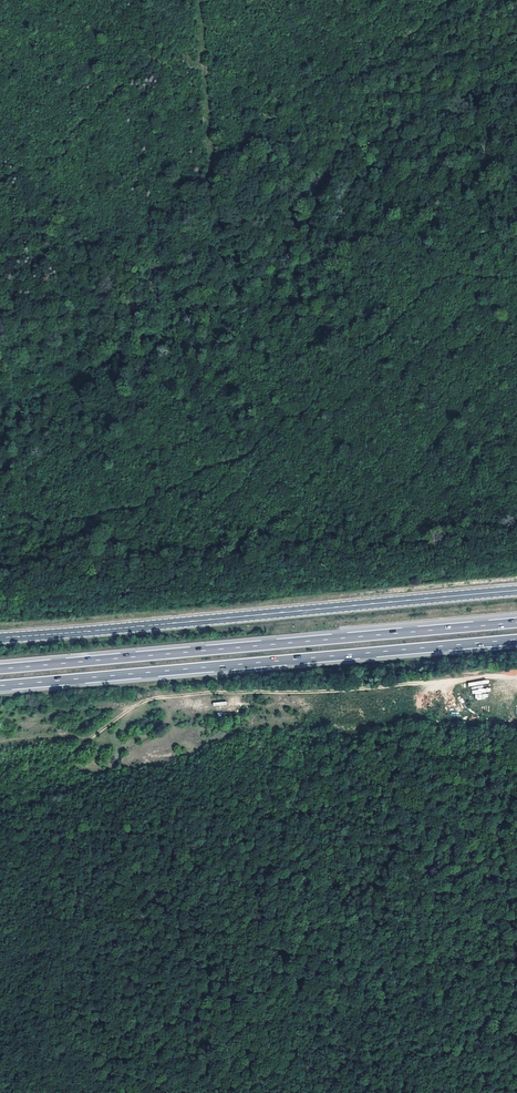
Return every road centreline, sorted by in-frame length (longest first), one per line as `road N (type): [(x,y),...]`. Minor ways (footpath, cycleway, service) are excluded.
road 1 (motorway): [(0,686),(516,639)]
road 2 (motorway): [(516,623),(0,669)]
road 3 (secondary): [(516,592),(0,638)]
road 4 (track): [(516,673),(166,695),(122,711),(84,741)]

